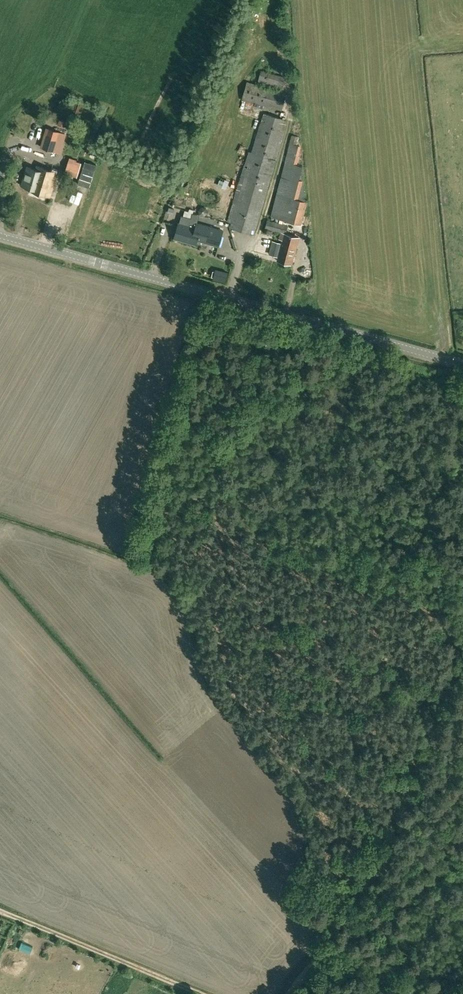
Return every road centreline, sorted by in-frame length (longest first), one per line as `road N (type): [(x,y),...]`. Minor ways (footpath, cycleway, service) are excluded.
road 1 (tertiary): [(462,364),(0,236)]
road 2 (track): [(462,855),(324,956),(292,993)]
road 3 (track): [(197,993),(0,912)]

